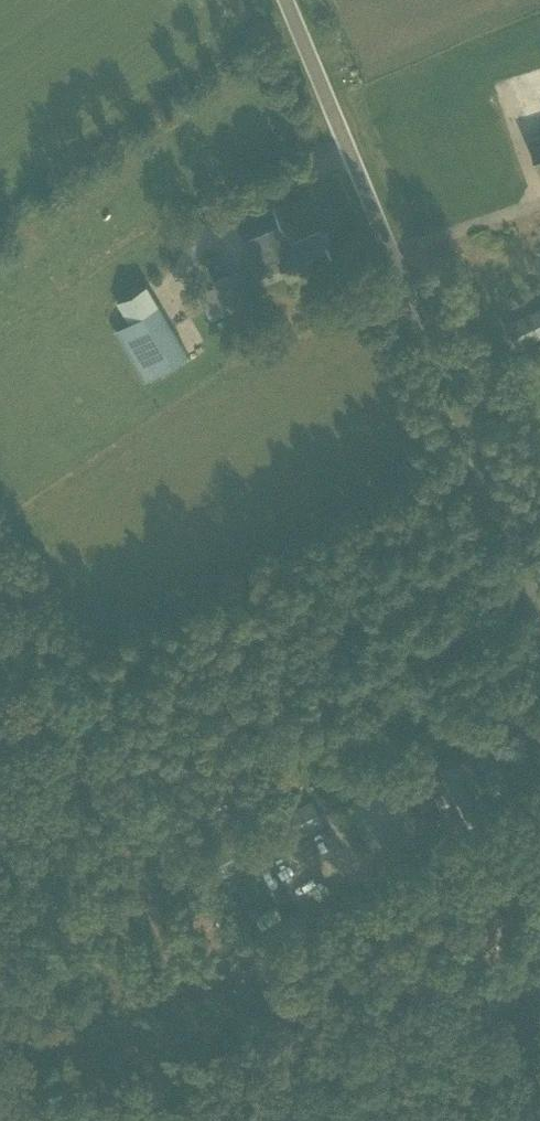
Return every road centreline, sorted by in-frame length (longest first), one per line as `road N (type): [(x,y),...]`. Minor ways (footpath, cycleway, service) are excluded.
road 1 (unclassified): [(539,617),(282,0)]

